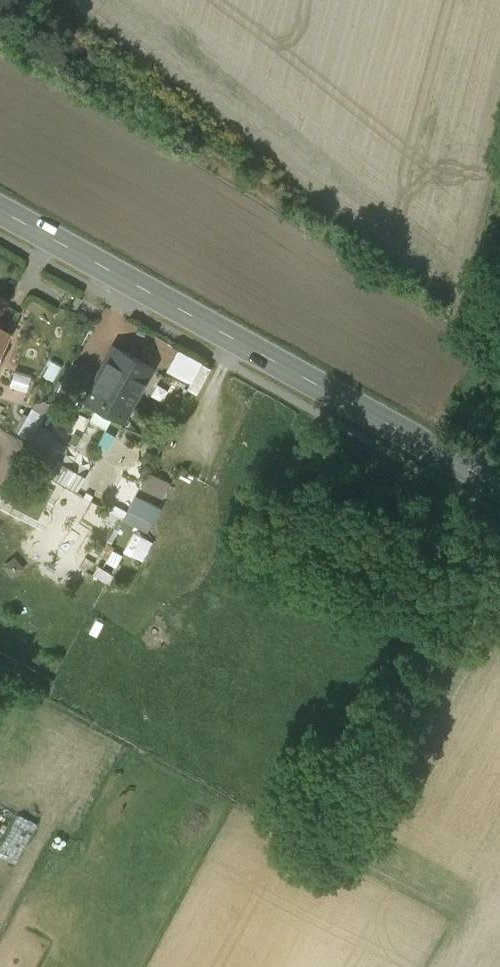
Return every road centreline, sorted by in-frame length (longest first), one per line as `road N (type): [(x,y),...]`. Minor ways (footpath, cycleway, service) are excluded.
road 1 (tertiary): [(0,210),(499,485)]

